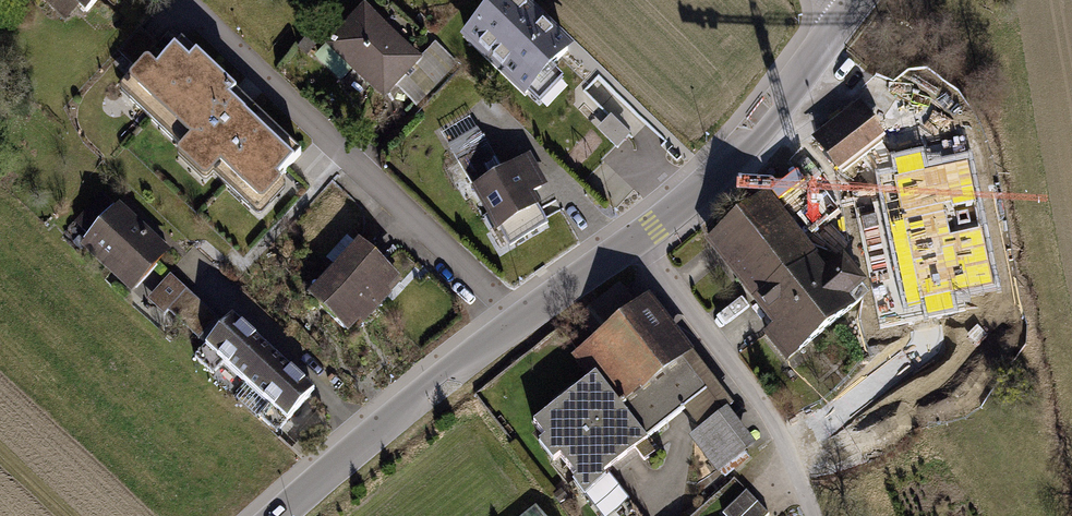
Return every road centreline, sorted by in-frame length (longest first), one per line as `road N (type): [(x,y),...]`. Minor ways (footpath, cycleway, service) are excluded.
road 1 (tertiary): [(275,515),(433,382),(635,238)]
road 2 (residential): [(813,515),(795,452),(635,238)]
road 3 (tertiary): [(635,238),(761,122),(844,10)]

